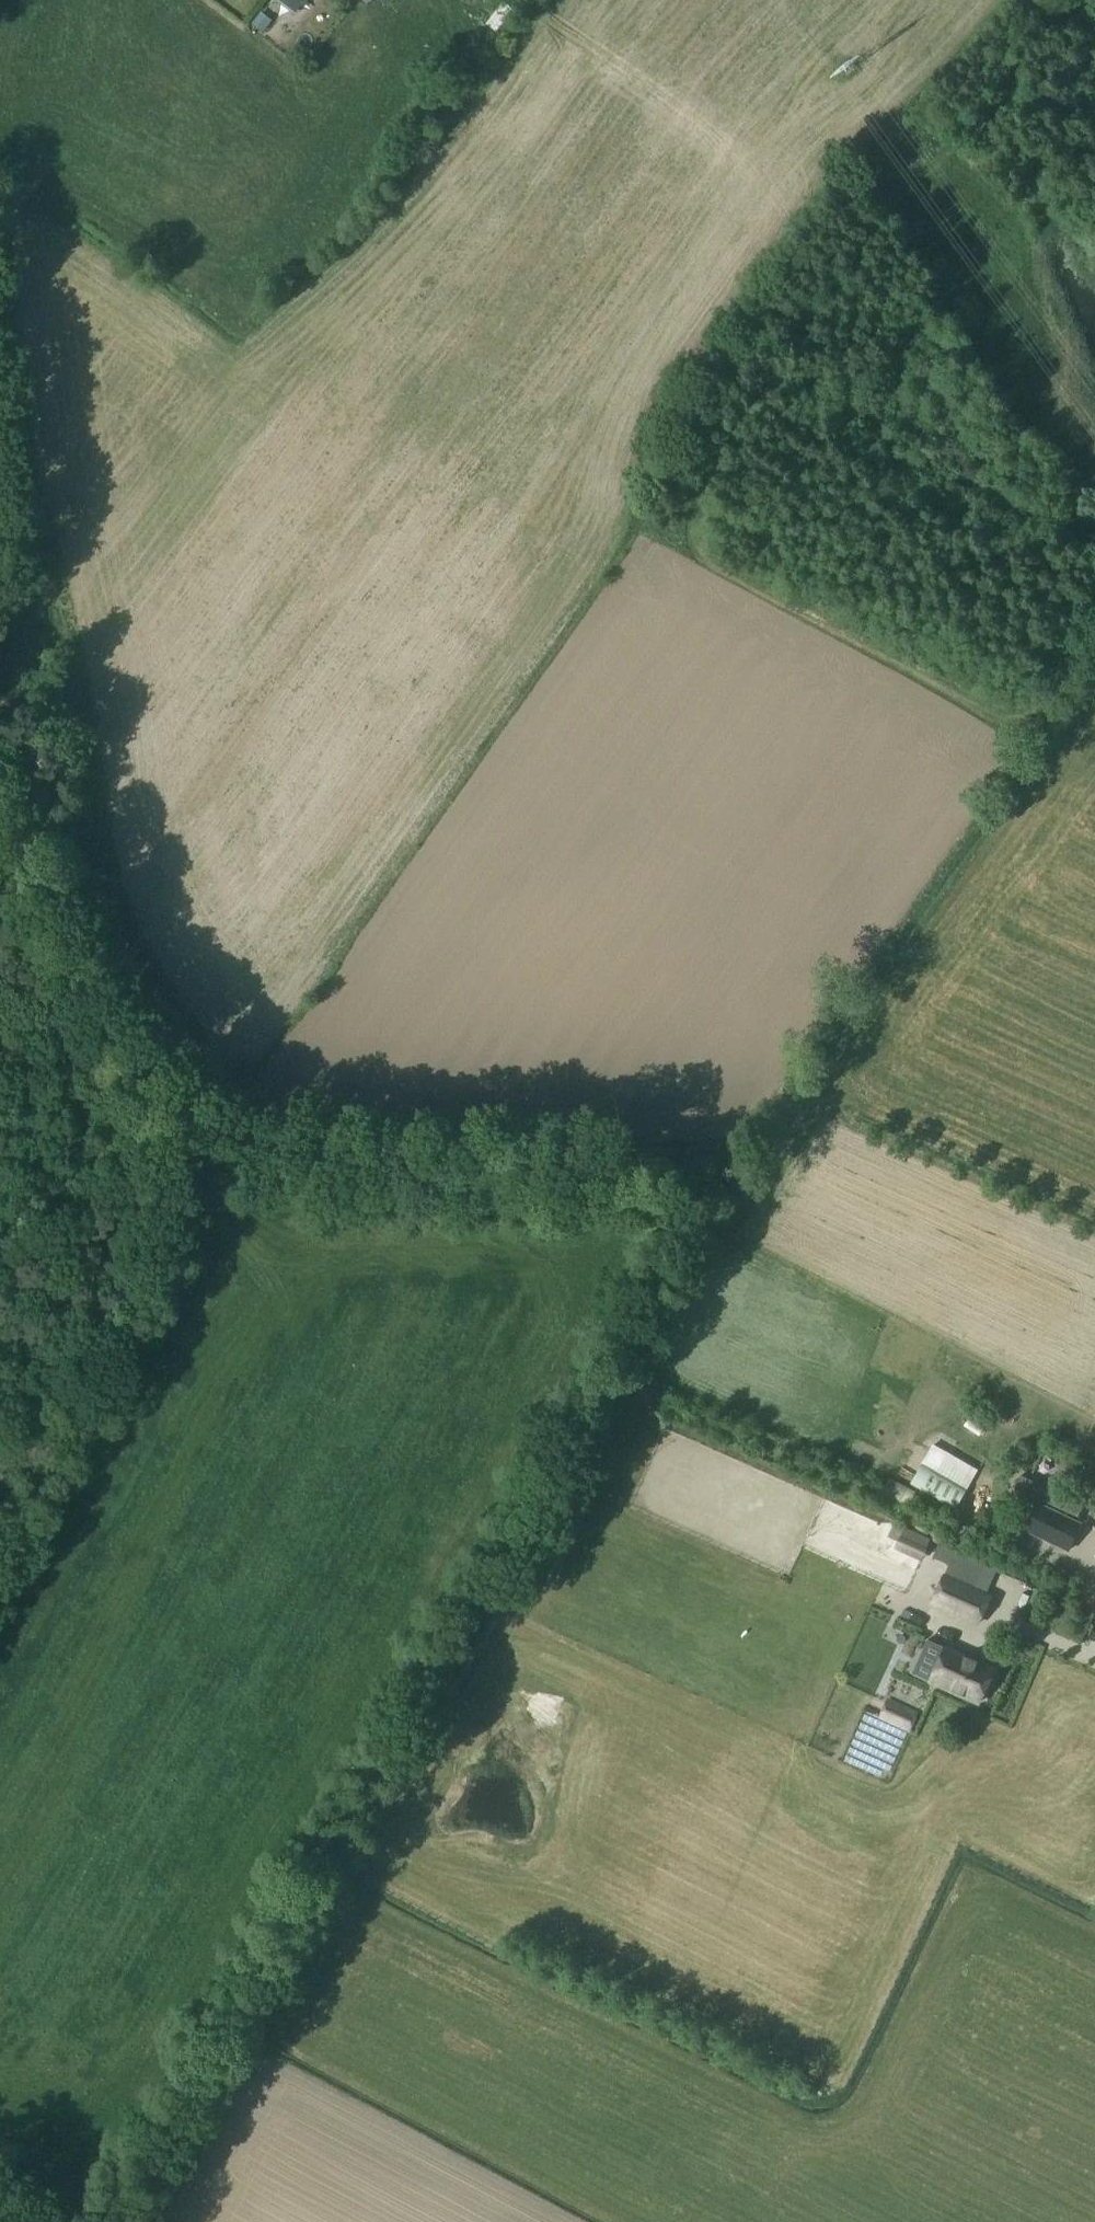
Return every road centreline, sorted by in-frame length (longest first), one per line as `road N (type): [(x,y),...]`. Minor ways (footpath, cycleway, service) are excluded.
road 1 (track): [(1094,640),(1032,726),(811,616),(695,547),(702,497),(800,322),(909,183),(979,123),(1080,0)]

